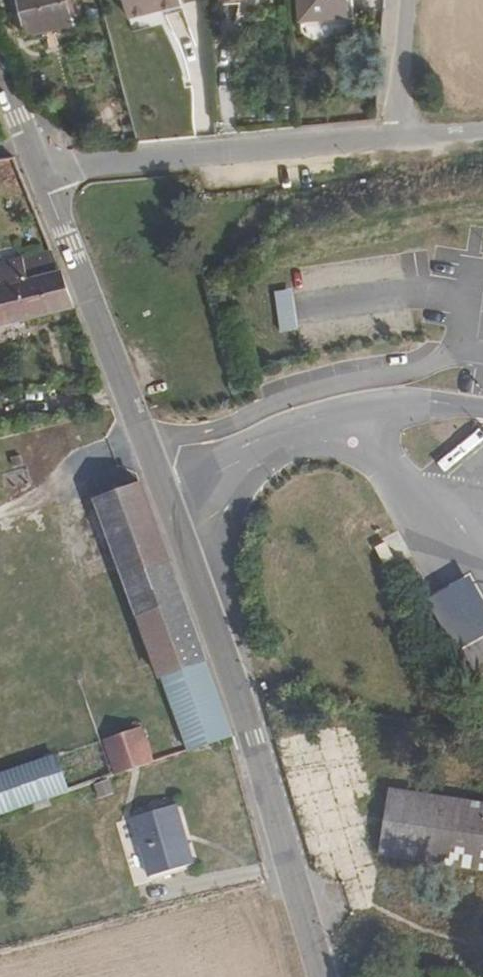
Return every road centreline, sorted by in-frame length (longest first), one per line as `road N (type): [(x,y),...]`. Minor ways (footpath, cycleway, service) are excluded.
road 1 (tertiary): [(37,165),(140,410),(213,615),(323,976)]
road 2 (residential): [(37,165),(397,138)]
road 3 (residential): [(397,138),(406,0)]

